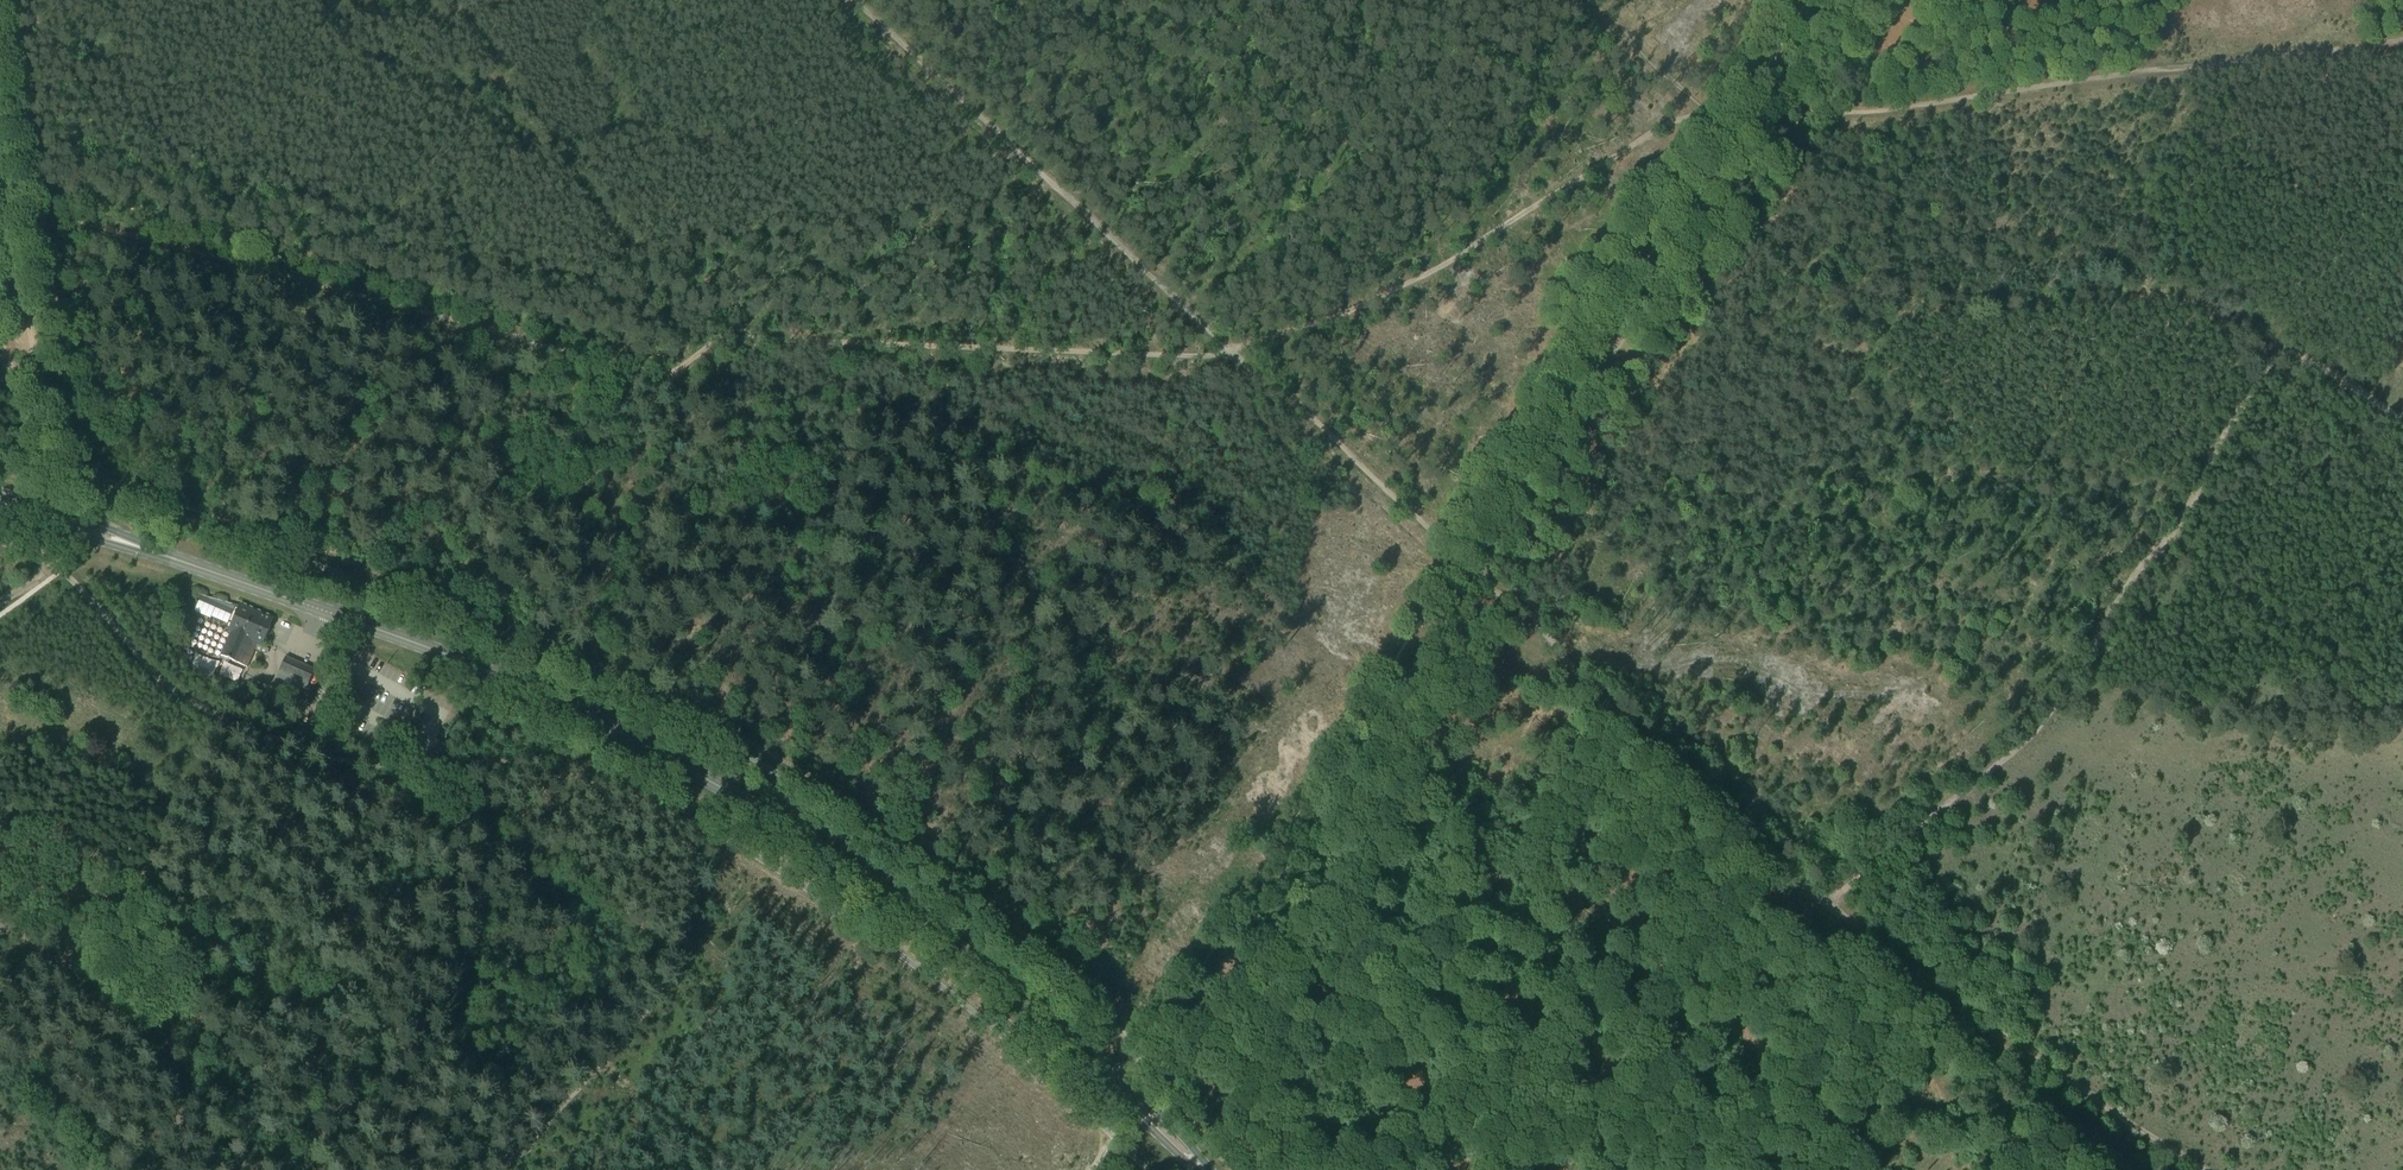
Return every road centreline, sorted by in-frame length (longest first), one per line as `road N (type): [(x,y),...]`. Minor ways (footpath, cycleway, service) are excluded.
road 1 (track): [(11,195),(648,370),(676,368),(742,340),(1199,356),(1362,305),(1442,265),(1666,125),(1714,119)]
road 2 (track): [(846,0),(1421,520),(1473,580),(1521,604),(1589,690),(1834,907)]
road 3 (track): [(78,457),(132,488),(403,578),(655,682),(830,783),(1122,1004),(1192,1024)]
road 4 (primary): [(52,517),(518,688),(652,753),(841,864),(1042,1016)]
road 5 (track): [(1192,1024),(1764,115)]
road 6 (track): [(1834,907),(1858,878),(2052,708),(2266,362),(2301,356),(2402,422)]
road 7 (track): [(1834,907),(2203,1169)]
road 8 (track): [(1764,115),(1913,106),(2189,68)]
road 9 (primary): [(1212,1169),(1116,1073),(1042,1016)]
road 10 (primary): [(1042,1016),(1195,1169)]
road 11 (track): [(2189,68),(2402,40)]
road 12 (track): [(1764,115),(1834,0)]

